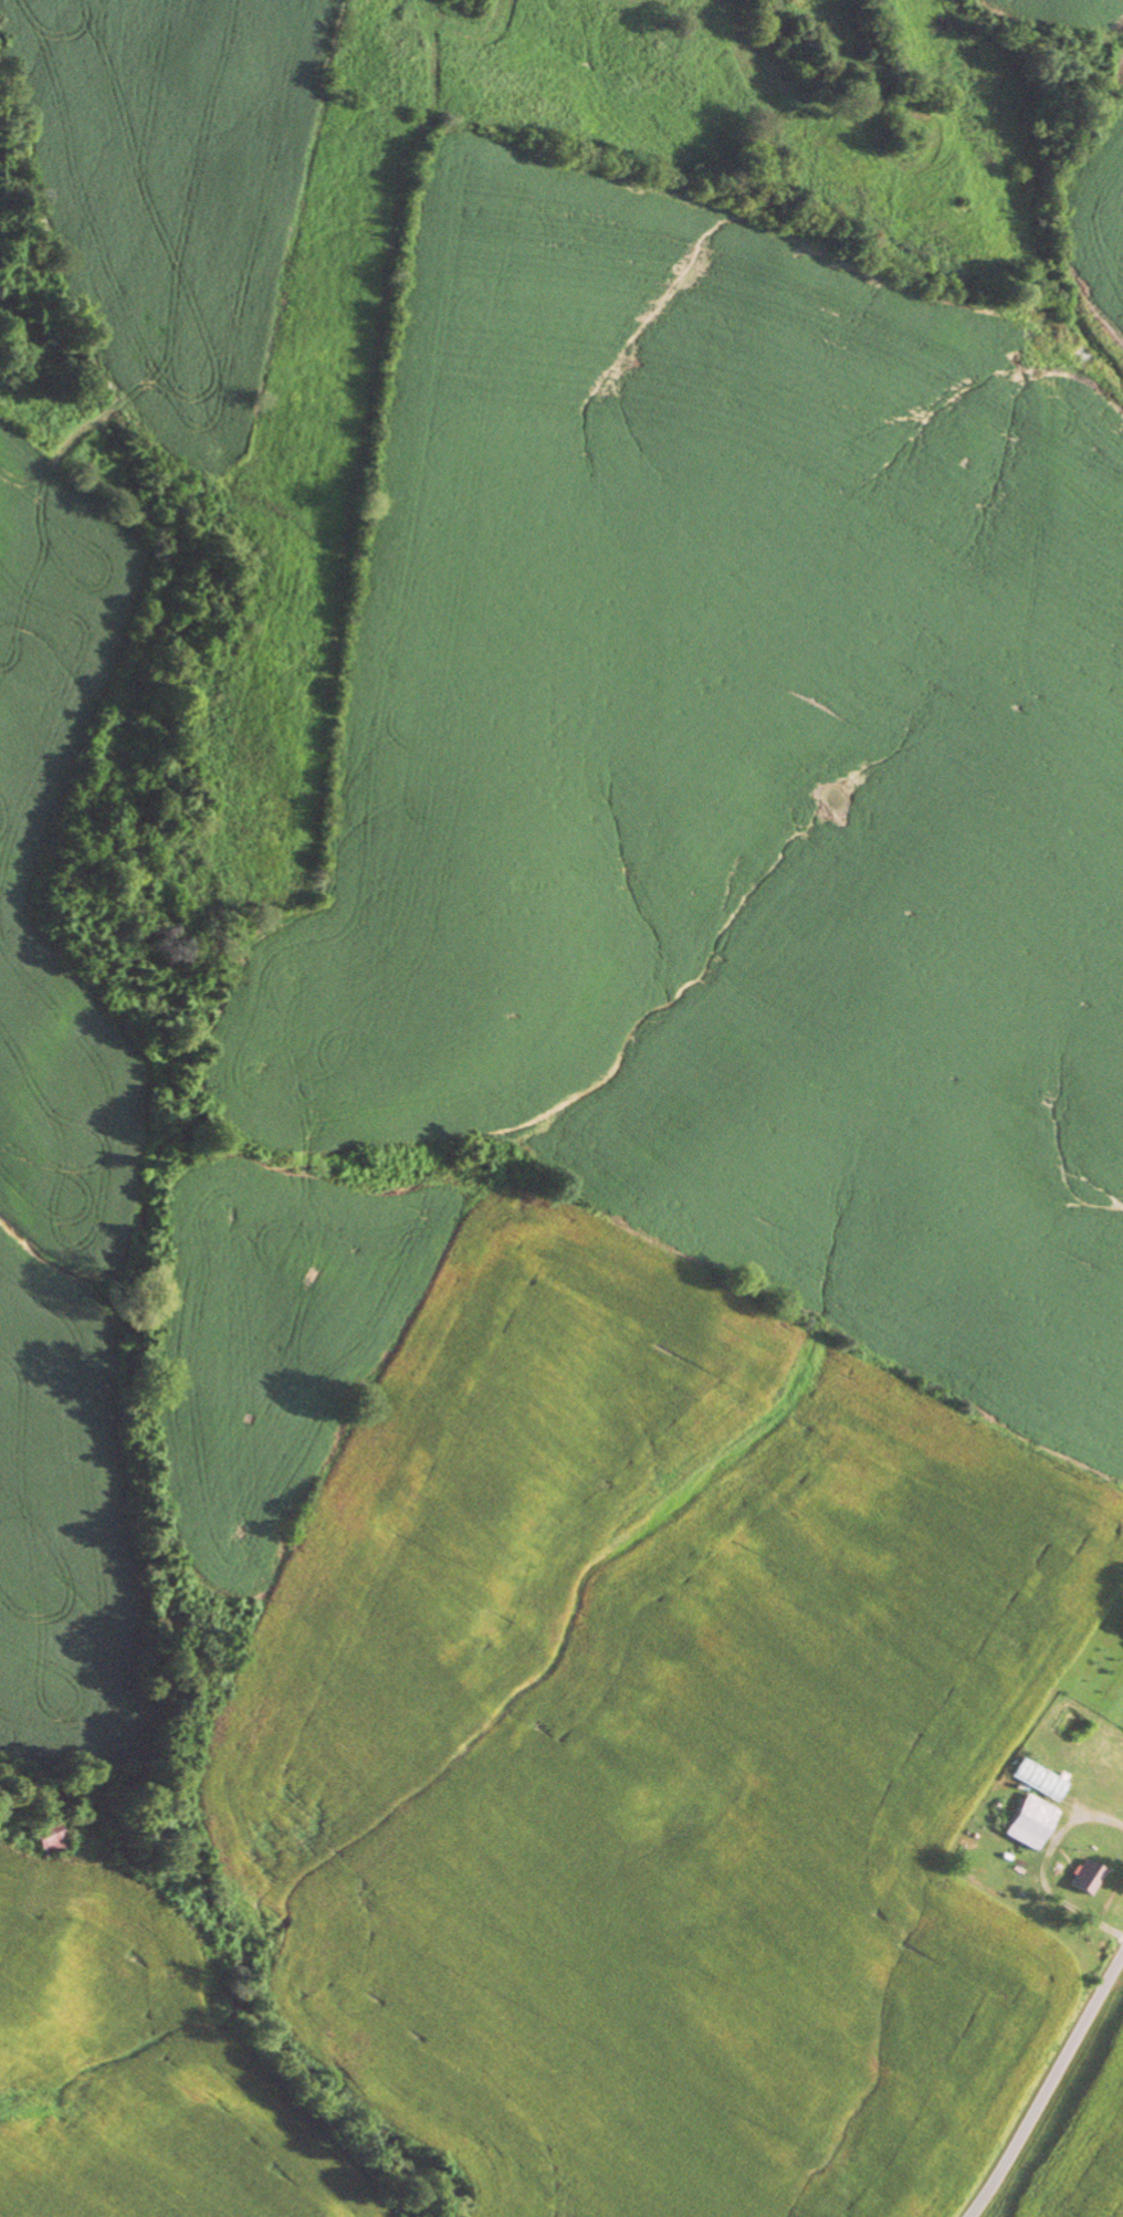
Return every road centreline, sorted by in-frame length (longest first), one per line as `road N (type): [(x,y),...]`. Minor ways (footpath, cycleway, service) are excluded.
road 1 (tertiary): [(974,2216),(1122,1964)]

